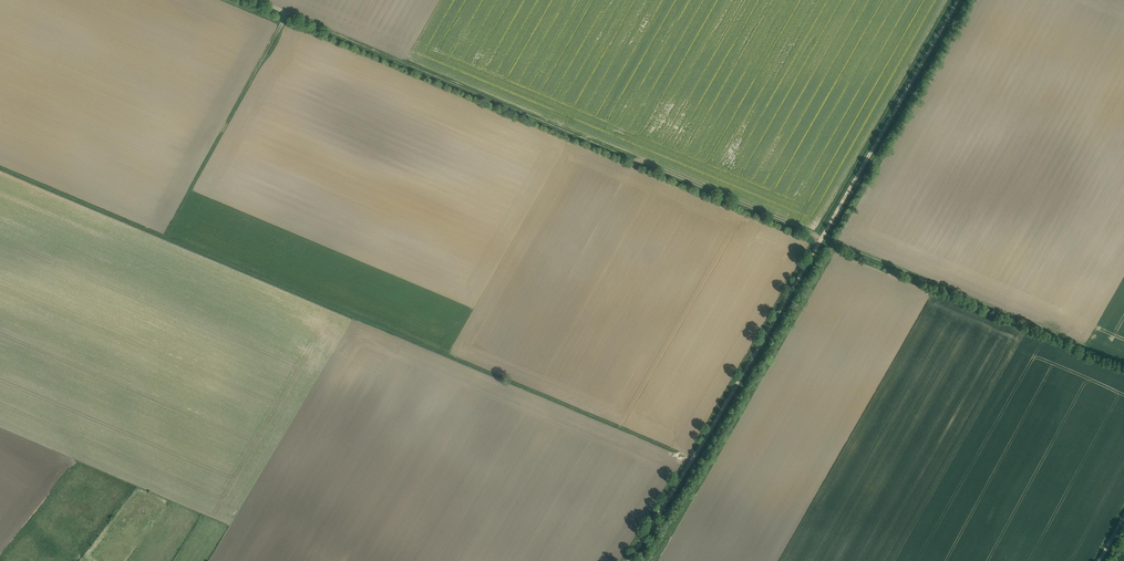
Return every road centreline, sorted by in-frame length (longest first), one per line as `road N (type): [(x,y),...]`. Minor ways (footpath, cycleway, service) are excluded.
road 1 (track): [(959,0),(631,560)]
road 2 (track): [(822,238),(257,0)]

